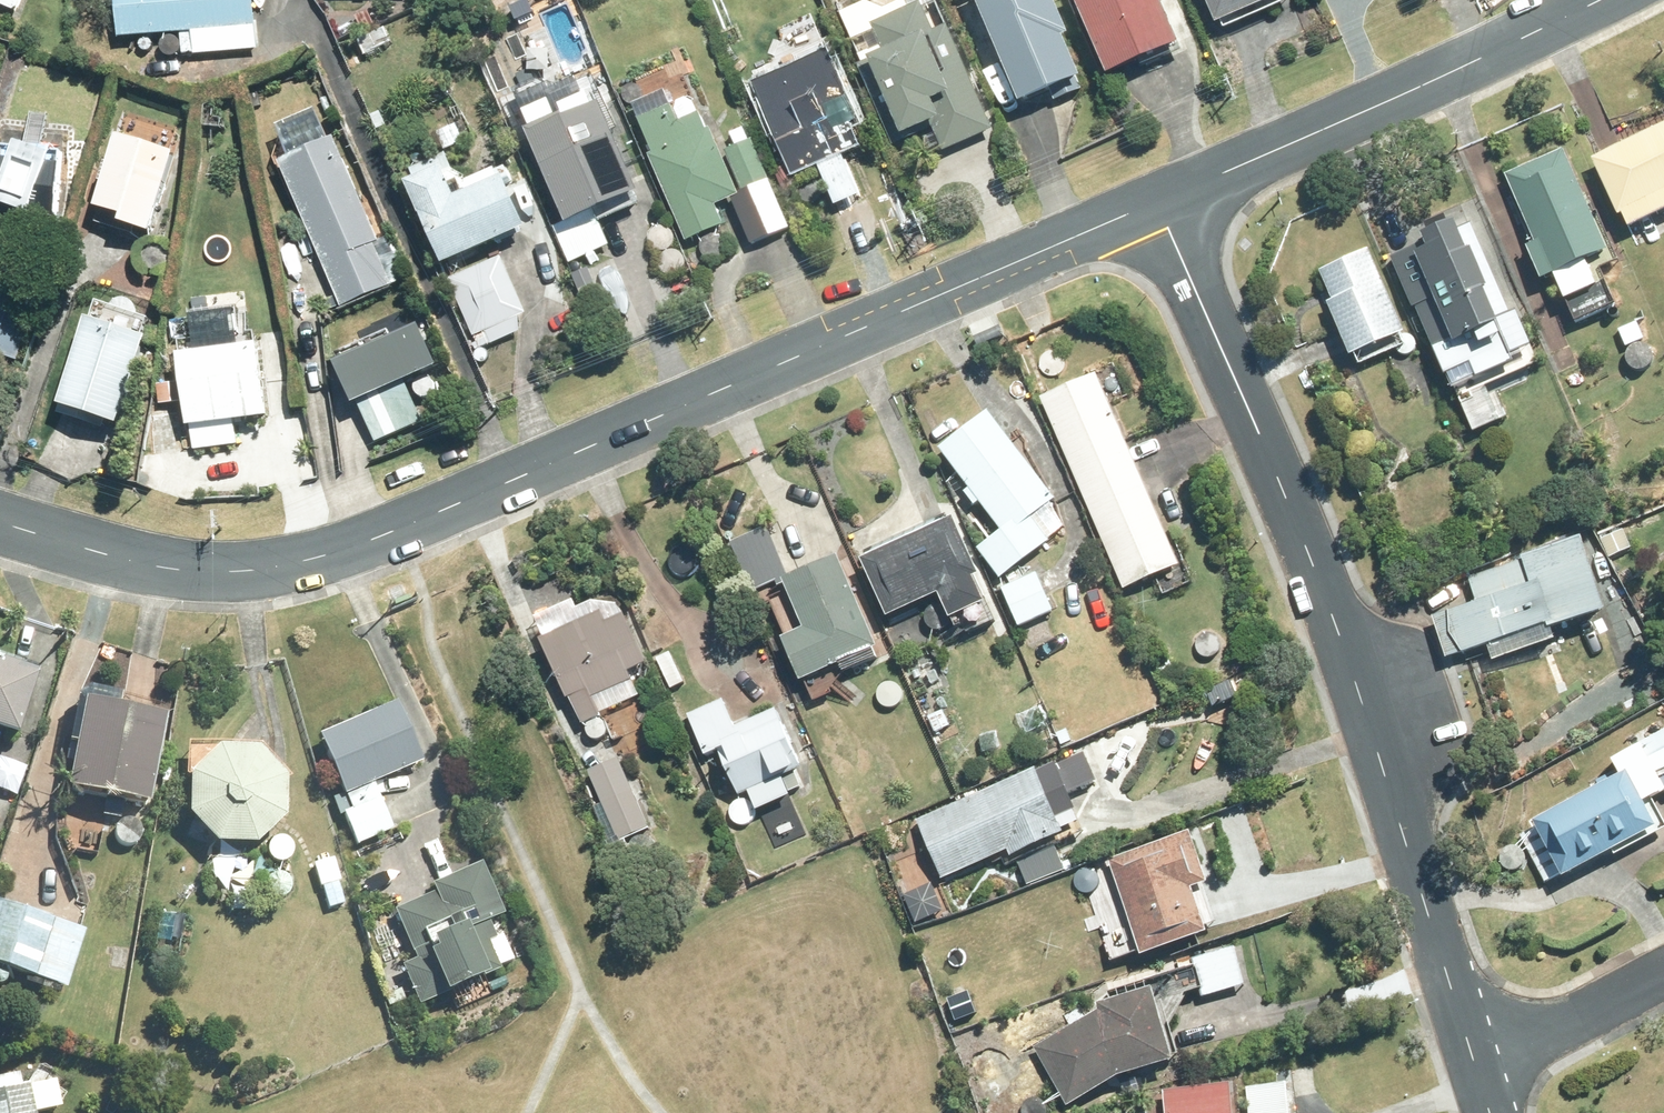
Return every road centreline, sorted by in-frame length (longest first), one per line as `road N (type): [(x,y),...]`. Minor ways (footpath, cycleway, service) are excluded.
road 1 (secondary): [(0,521),(201,574),(334,552),(1158,202)]
road 2 (residential): [(1158,202),(1339,630),(1478,1071)]
road 3 (secondary): [(1158,202),(1601,0)]
road 4 (residential): [(1663,972),(1478,1071)]

